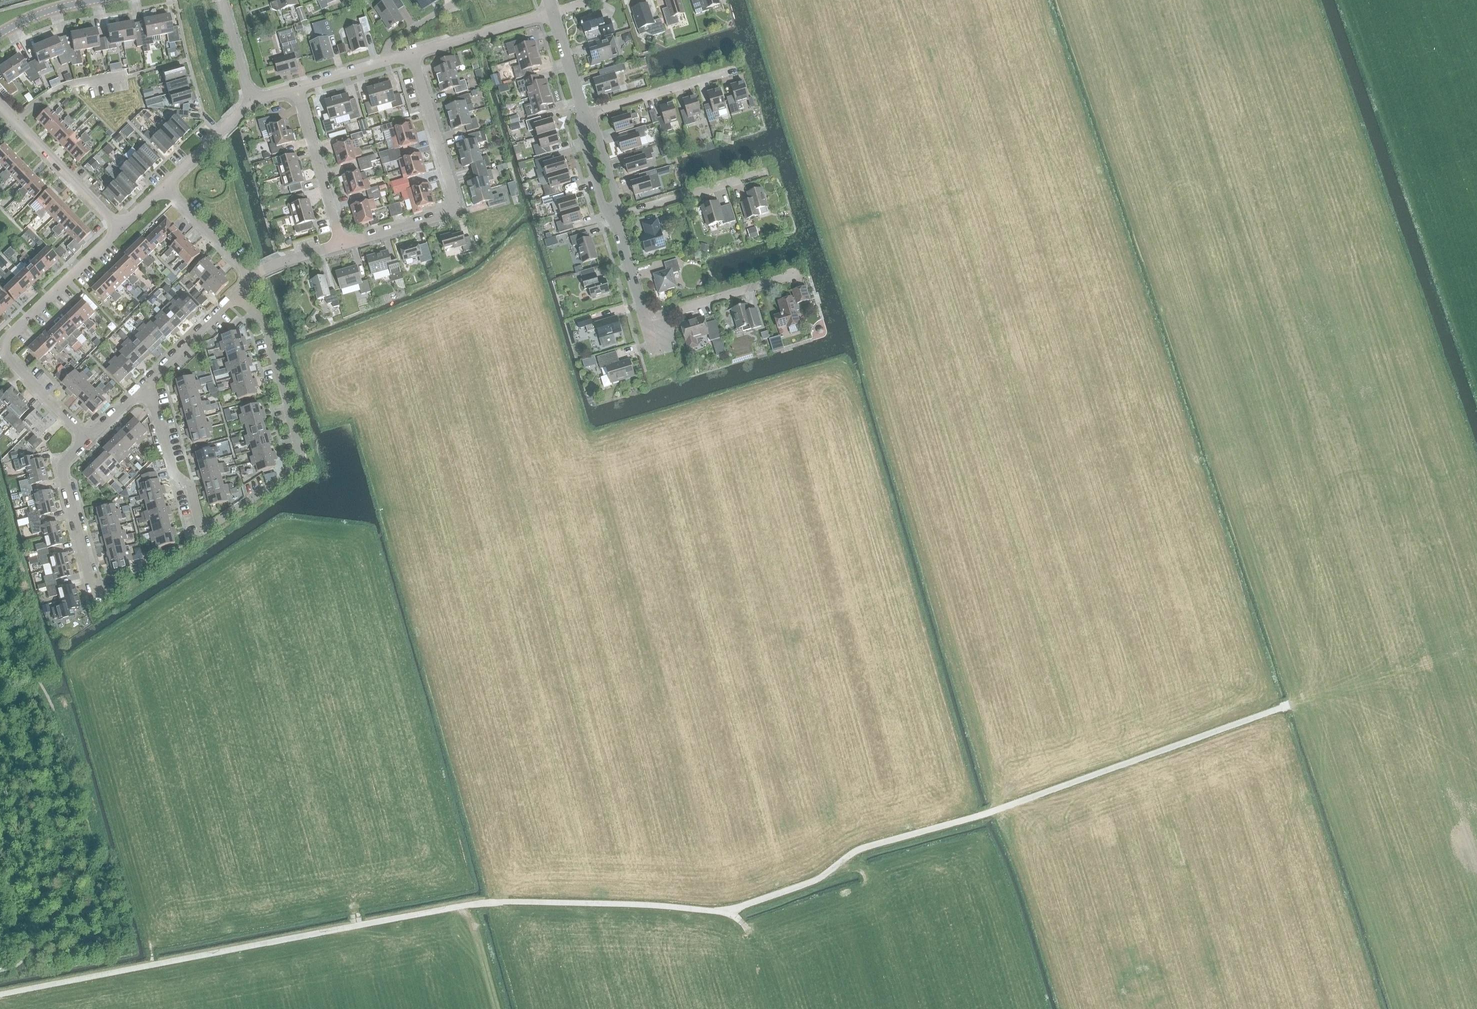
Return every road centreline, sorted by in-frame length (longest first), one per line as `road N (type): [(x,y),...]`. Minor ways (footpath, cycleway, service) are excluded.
road 1 (track): [(1286,705),(991,812),(862,847),(820,878),(740,907),(487,902),(0,994)]
road 2 (residential): [(89,439),(8,359),(4,341),(119,232)]
road 3 (residential): [(342,245),(441,217),(452,207),(412,55)]
road 4 (residential): [(259,496),(300,469),(303,458),(266,327),(236,297)]
road 5 (residential): [(259,496),(200,527),(191,487),(174,472),(143,388)]
road 6 (residential): [(95,598),(61,465),(89,439)]
road 7 (residential): [(119,232),(0,105)]
road 8 (residential): [(342,245),(296,88)]
road 9 (residential): [(643,321),(798,276)]
road 10 (residential): [(616,221),(765,174)]
road 11 (residential): [(731,70),(581,111)]
road 12 (residential): [(412,55),(553,13)]
road 13 (residential): [(143,388),(236,297)]
road 14 (residential): [(251,279),(166,188)]
road 15 (residential): [(166,188),(251,101)]

